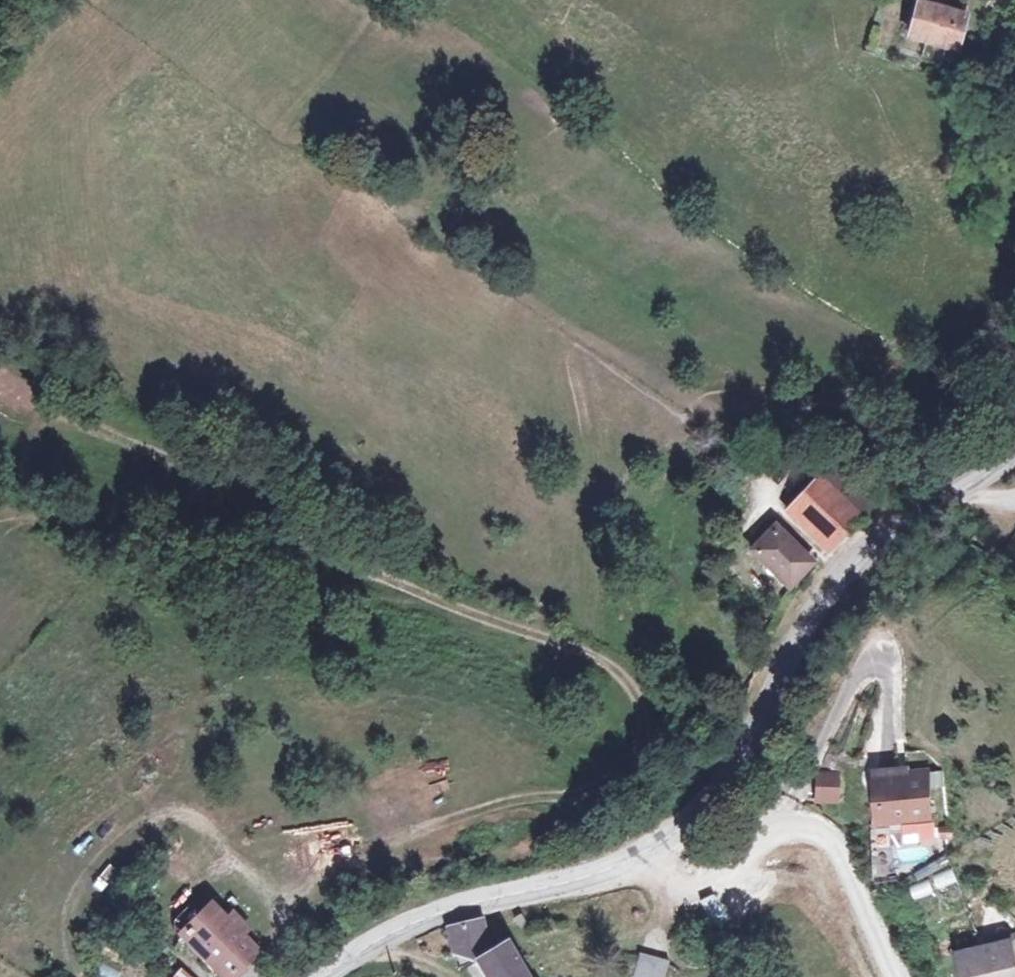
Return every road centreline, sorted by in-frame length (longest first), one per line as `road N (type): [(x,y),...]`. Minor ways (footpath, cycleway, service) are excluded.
road 1 (tertiary): [(1014,443),(867,561),(822,614),(734,775),(672,834),(574,875),(439,910),(322,976)]
road 2 (track): [(613,862),(714,866),(749,852),(855,676),(876,664),(890,675),(889,762)]
road 3 (track): [(901,976),(829,826),(805,815),(767,830)]

